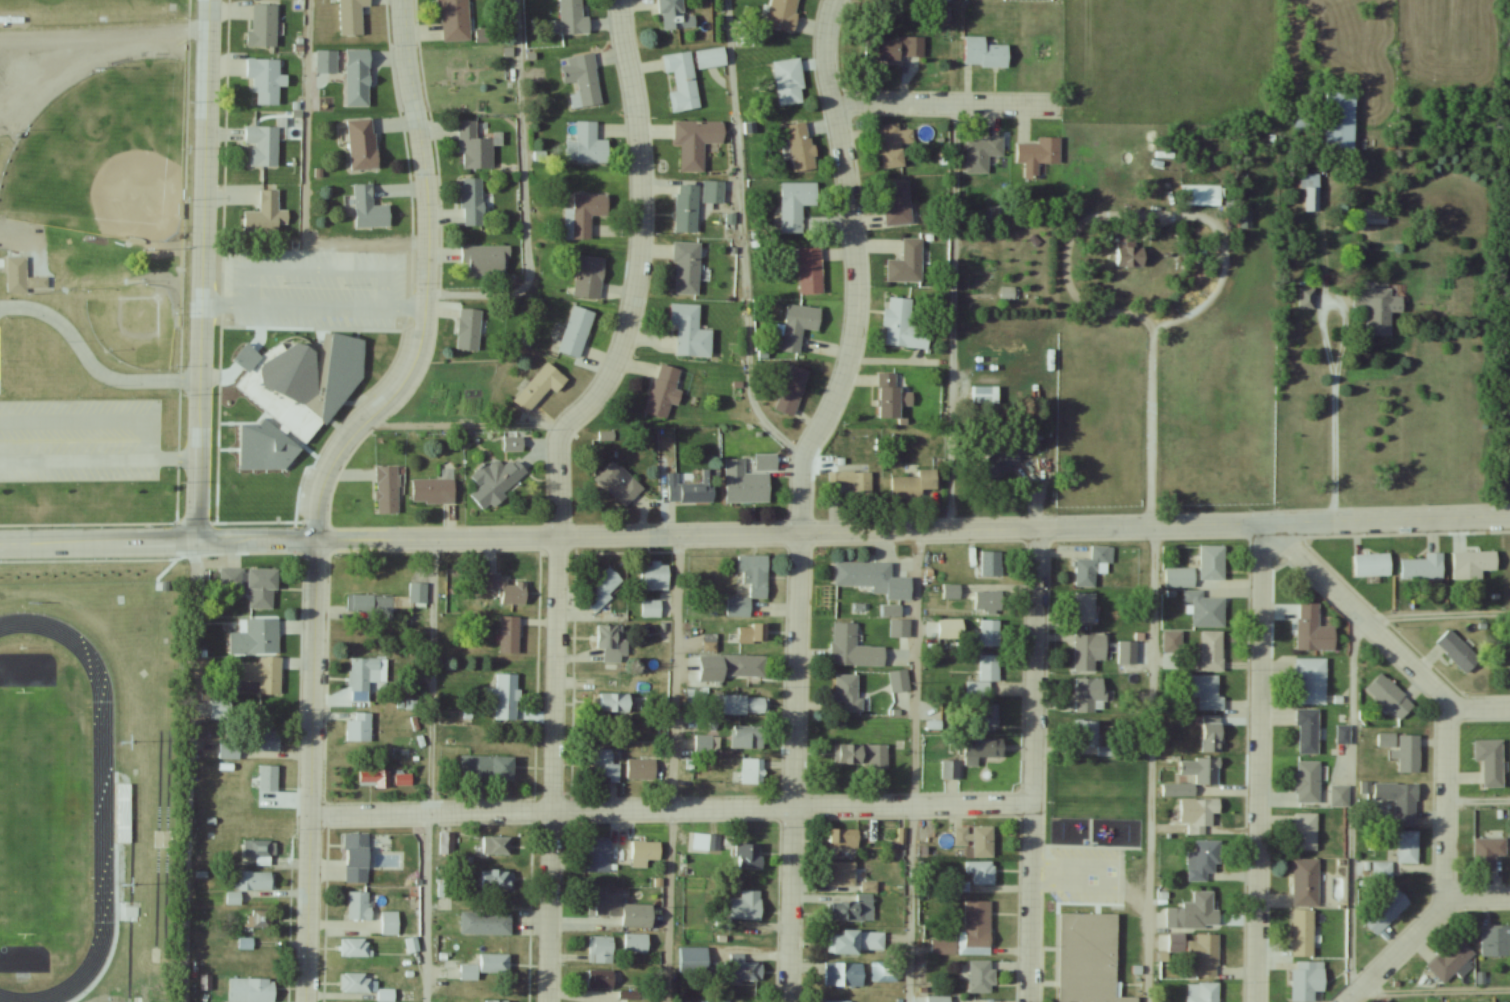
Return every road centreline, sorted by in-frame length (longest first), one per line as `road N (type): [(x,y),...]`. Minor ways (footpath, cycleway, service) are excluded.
road 1 (residential): [(0,543),(1509,519)]
road 2 (tertiary): [(305,1001),(319,498),(344,439),(403,386),(425,323),(424,158),(402,0)]
road 3 (residential): [(786,1001),(799,453),(835,394),(856,299),(848,185),(824,56),(833,0)]
road 4 (residential): [(1031,806),(311,815)]
road 5 (residential): [(1346,1001),(1445,897),(1447,703),(1273,525)]
road 6 (residential): [(618,0),(639,149),(634,289),(611,368),(554,443),(555,538)]
road 7 (residential): [(196,541),(208,0)]
road 8 (residential): [(1256,1001),(1261,525)]
road 9 (residential): [(1027,1001),(1038,527)]
road 10 (residential): [(547,1001),(555,538)]
road 11 (residential): [(832,103),(1049,105)]

